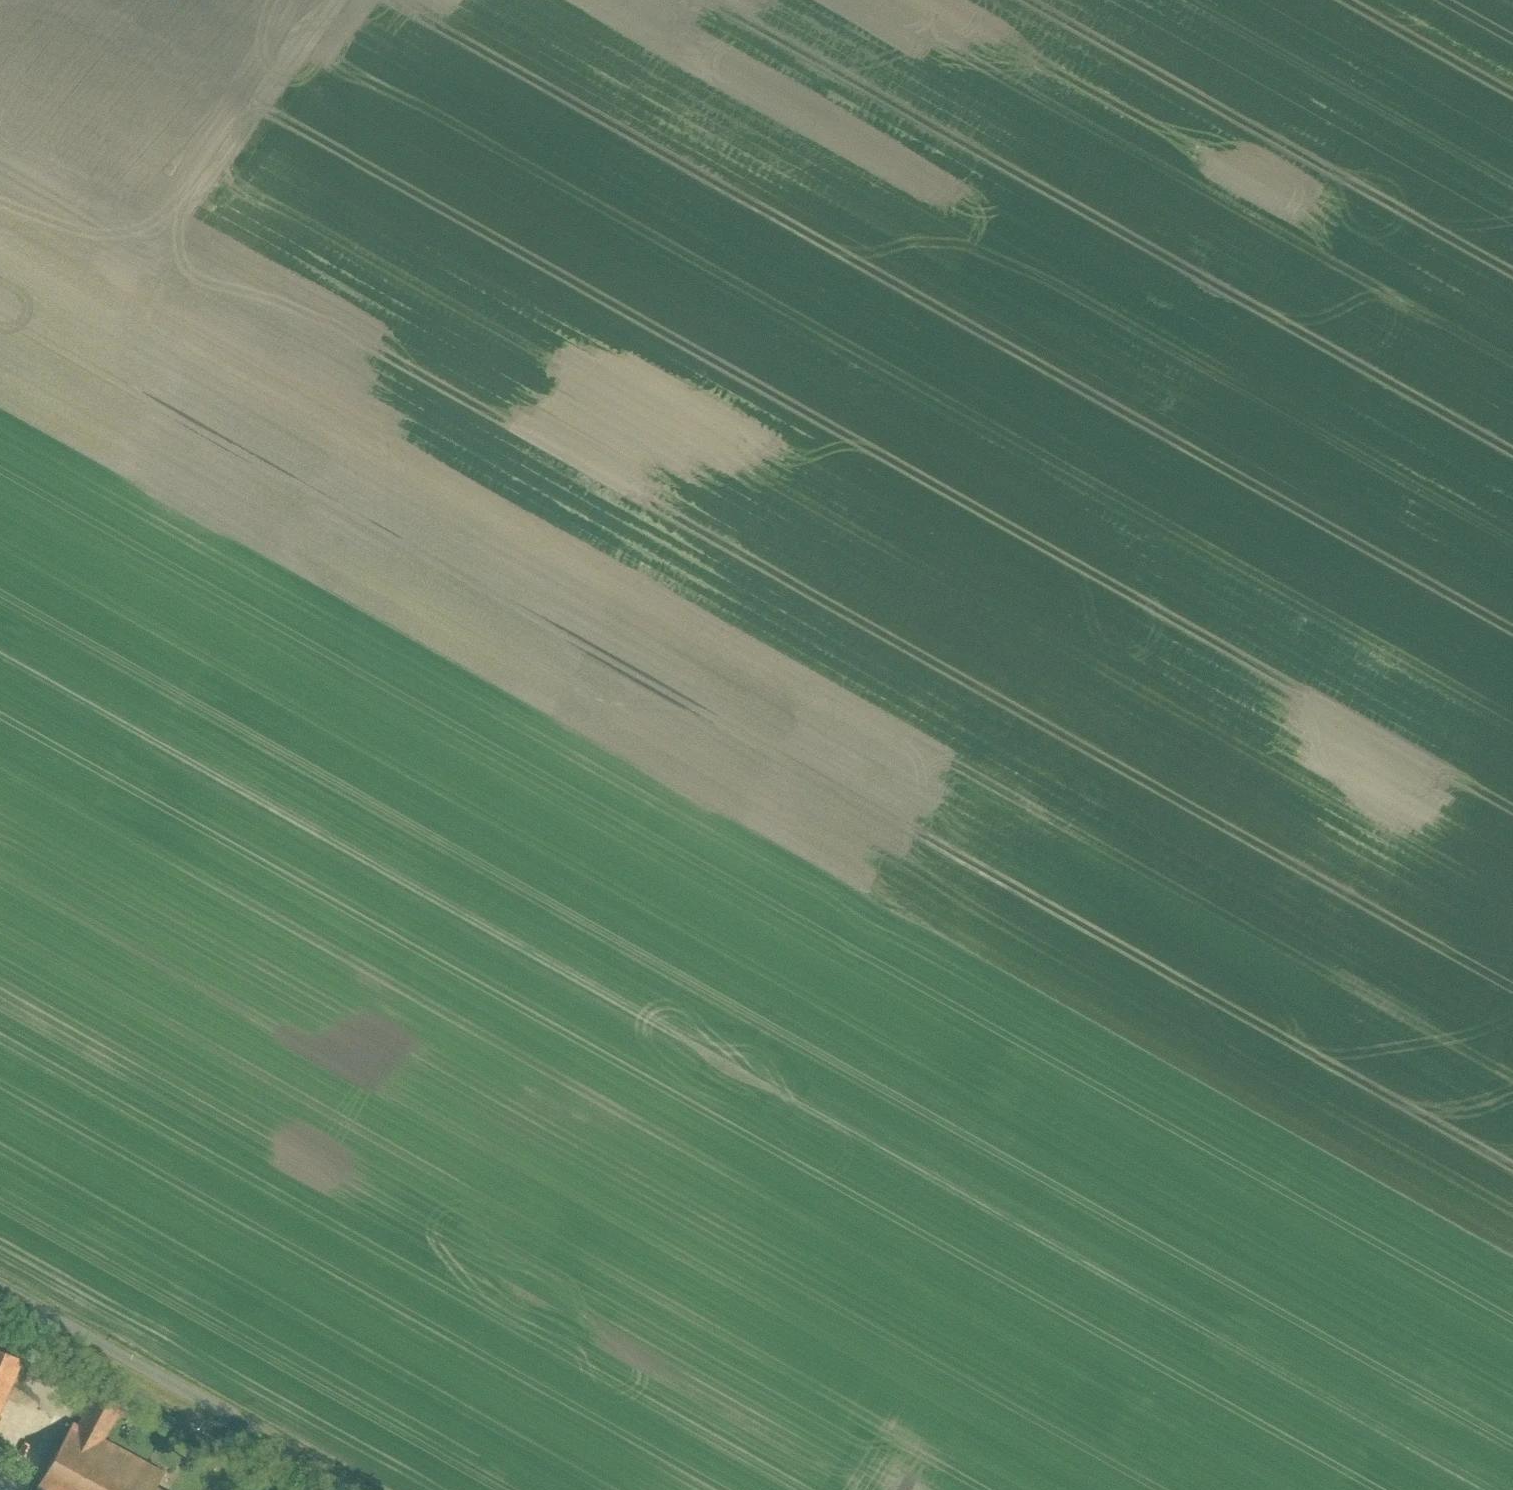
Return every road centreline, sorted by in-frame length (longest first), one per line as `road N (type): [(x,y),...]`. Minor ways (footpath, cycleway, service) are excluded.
road 1 (residential): [(0,1286),(364,1489)]

